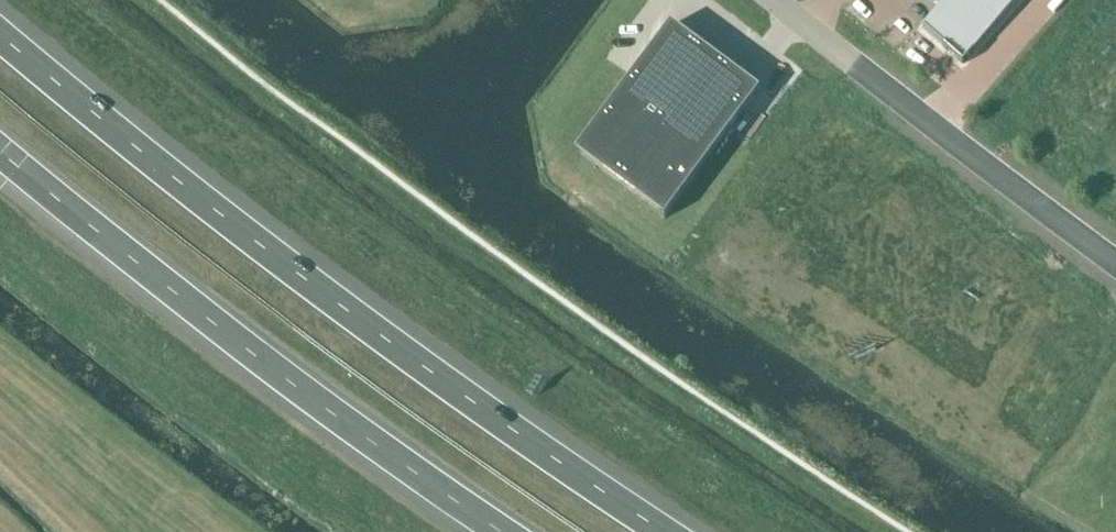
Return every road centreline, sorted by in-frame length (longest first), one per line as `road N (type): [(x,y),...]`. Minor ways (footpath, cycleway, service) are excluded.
road 1 (motorway): [(658,531),(510,436),(266,253),(0,39)]
road 2 (motorway): [(0,153),(315,400),(501,531)]
road 3 (unclassified): [(1115,263),(774,0)]

